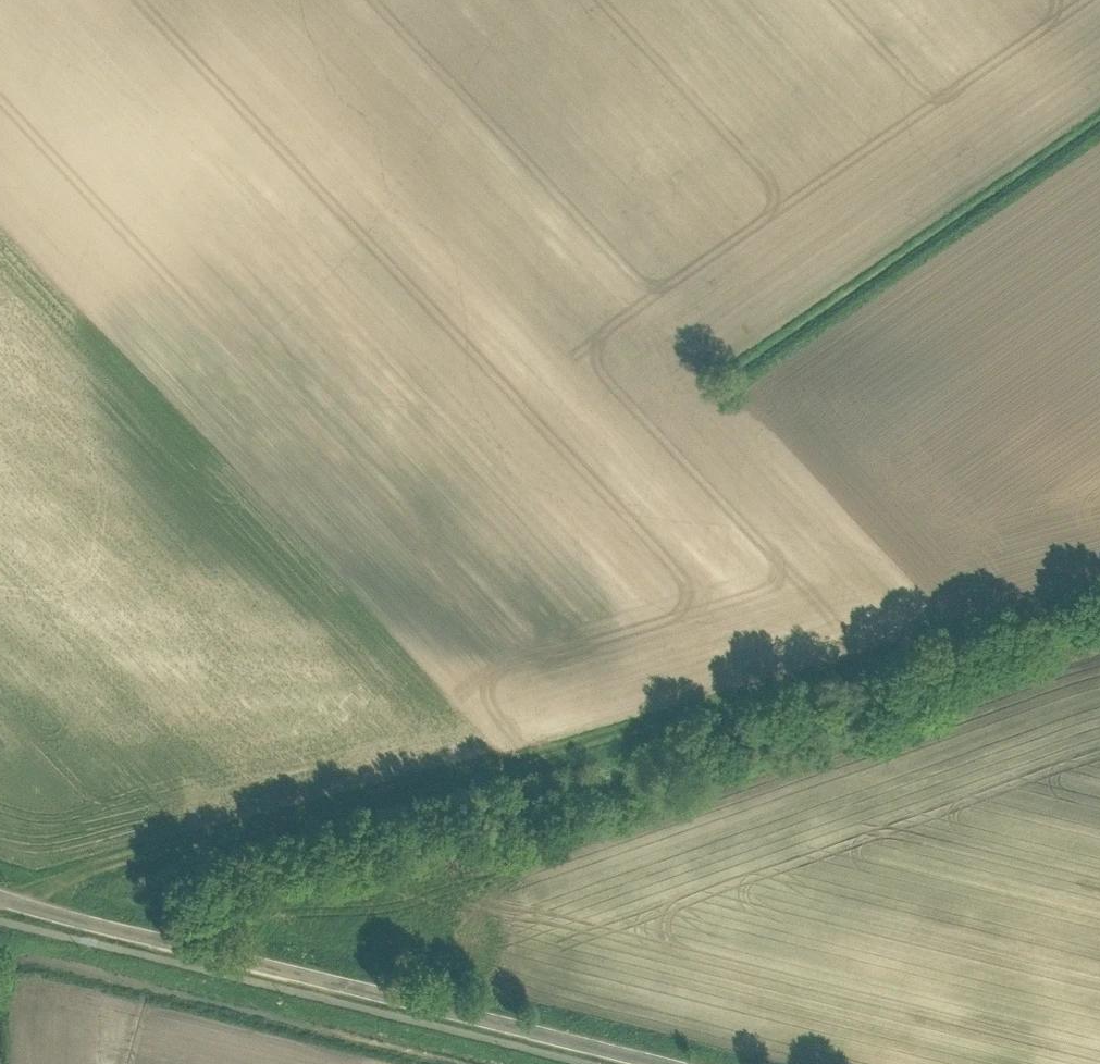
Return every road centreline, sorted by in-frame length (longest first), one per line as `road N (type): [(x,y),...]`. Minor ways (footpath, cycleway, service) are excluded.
road 1 (unclassified): [(9,904),(1099,581)]
road 2 (tertiary): [(9,904),(675,1063)]

